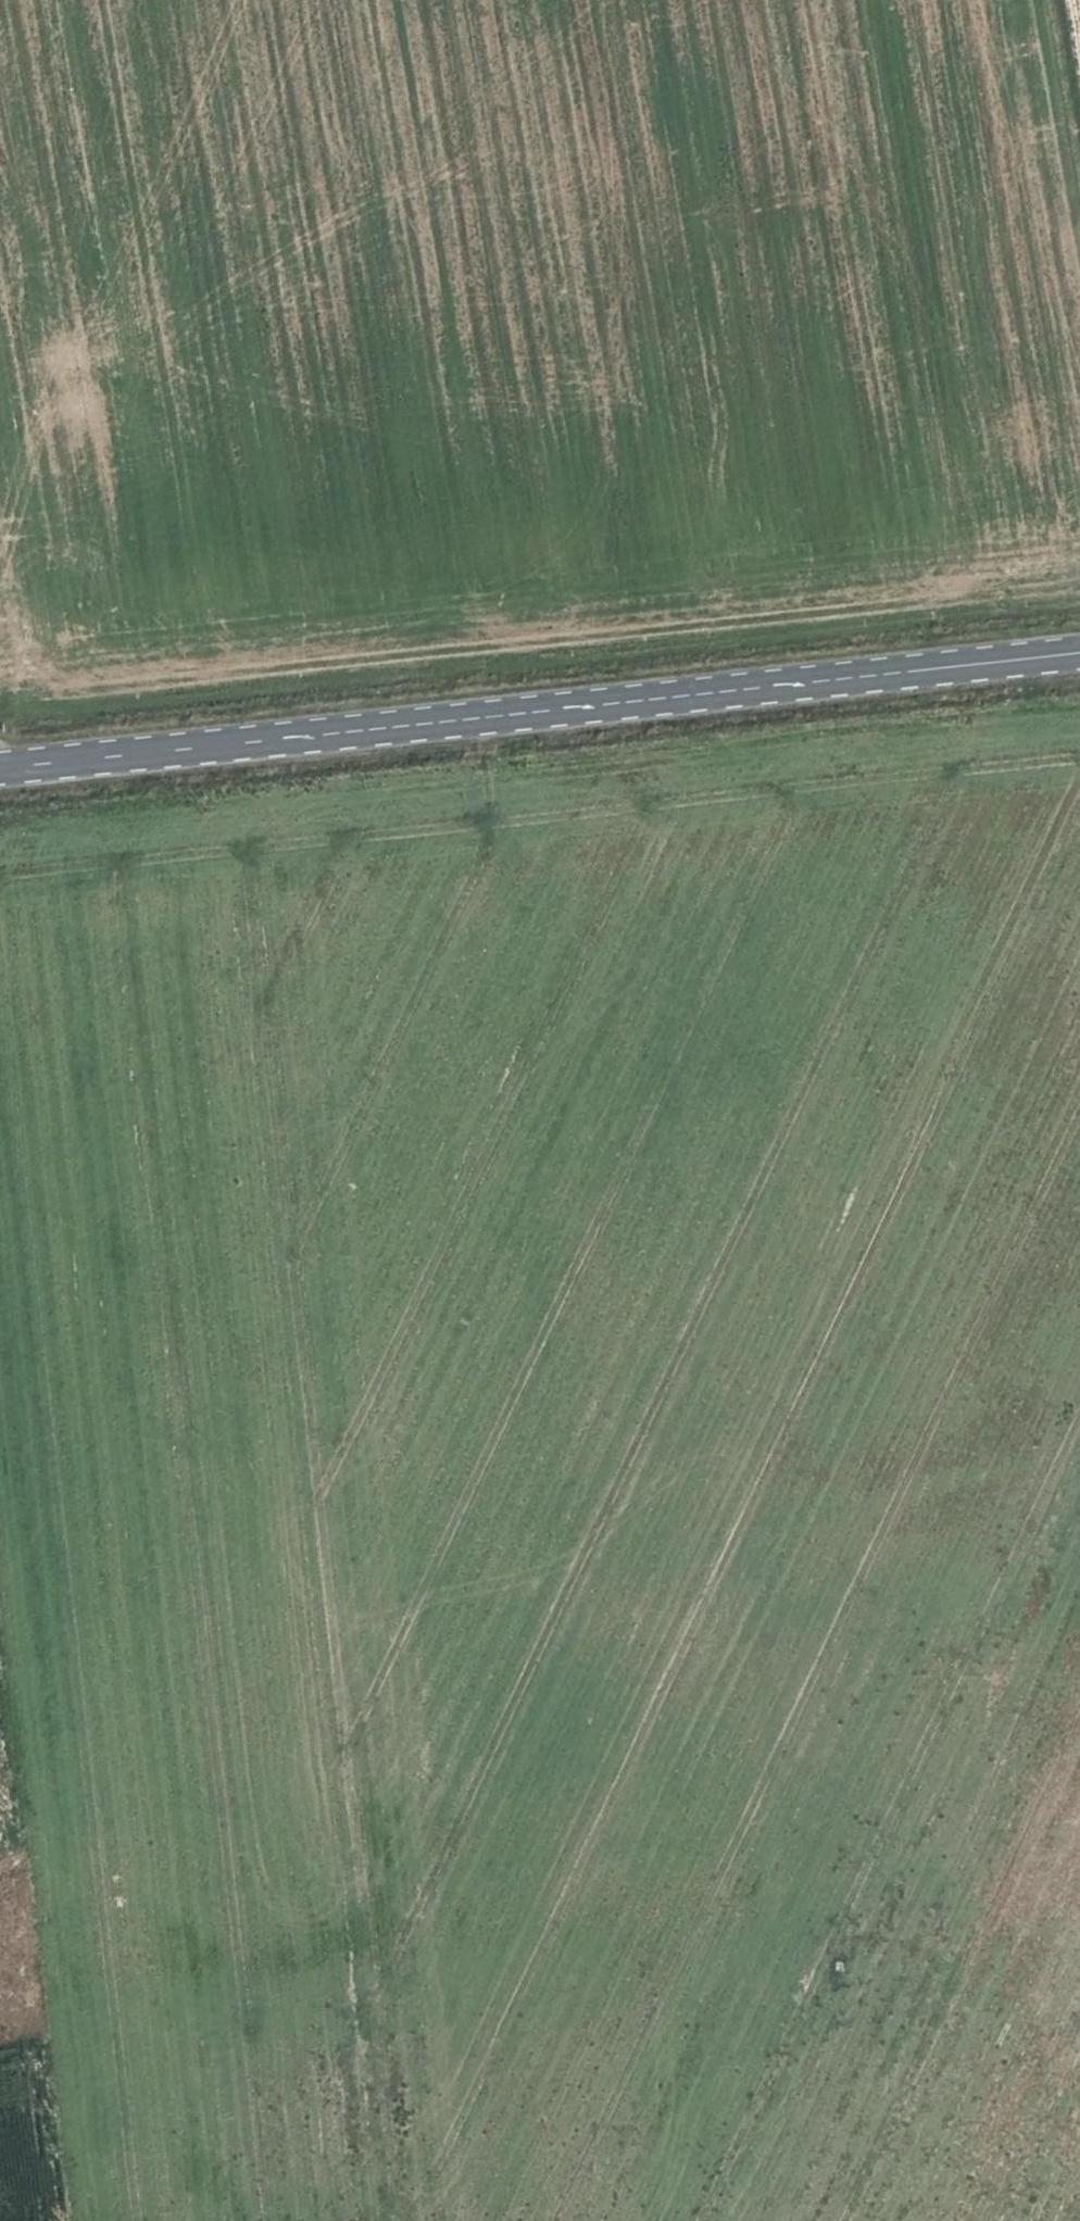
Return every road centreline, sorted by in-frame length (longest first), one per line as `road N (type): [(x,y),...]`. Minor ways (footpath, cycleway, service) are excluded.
road 1 (secondary): [(0,775),(1079,657)]

